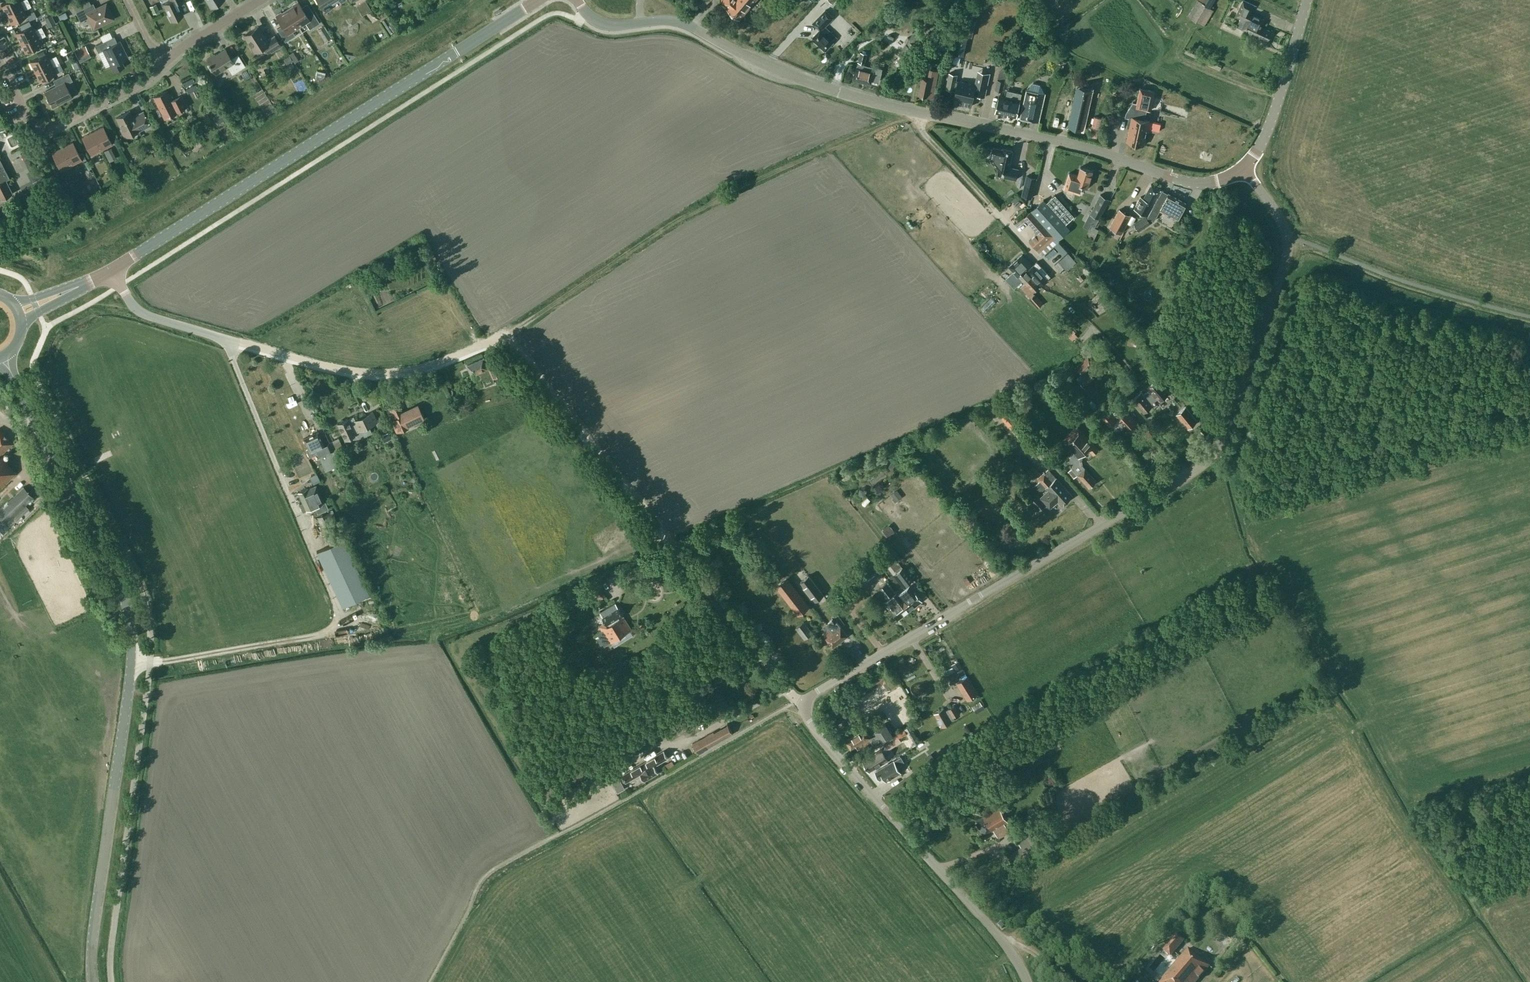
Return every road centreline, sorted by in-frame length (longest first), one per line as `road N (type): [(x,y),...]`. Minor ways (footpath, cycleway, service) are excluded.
road 1 (unclassified): [(804,703),(1208,458),(1224,434),(1286,252),(1281,222),(1242,167)]
road 2 (unclassified): [(1242,167),(1220,180),(1186,181),(1091,149),(847,93),(765,65),(678,20),(607,24),(577,0)]
road 3 (tertiary): [(93,981),(90,946),(131,626),(119,583),(3,356)]
road 4 (secondary): [(110,270),(537,0)]
road 5 (track): [(488,344),(690,211),(918,111)]
road 6 (track): [(782,683),(518,349),(488,344)]
road 7 (unclassified): [(1027,981),(1001,938),(840,759),(804,703)]
road 8 (track): [(132,662),(327,634),(338,610),(293,504)]
road 9 (track): [(229,339),(371,374),(417,369),(488,344)]
road 10 (residential): [(0,64),(28,120),(46,127),(145,81),(166,62)]
road 11 (unclassified): [(1242,167),(1272,118),(1307,0)]
road 12 (unclassified): [(110,270),(138,310),(229,339)]

